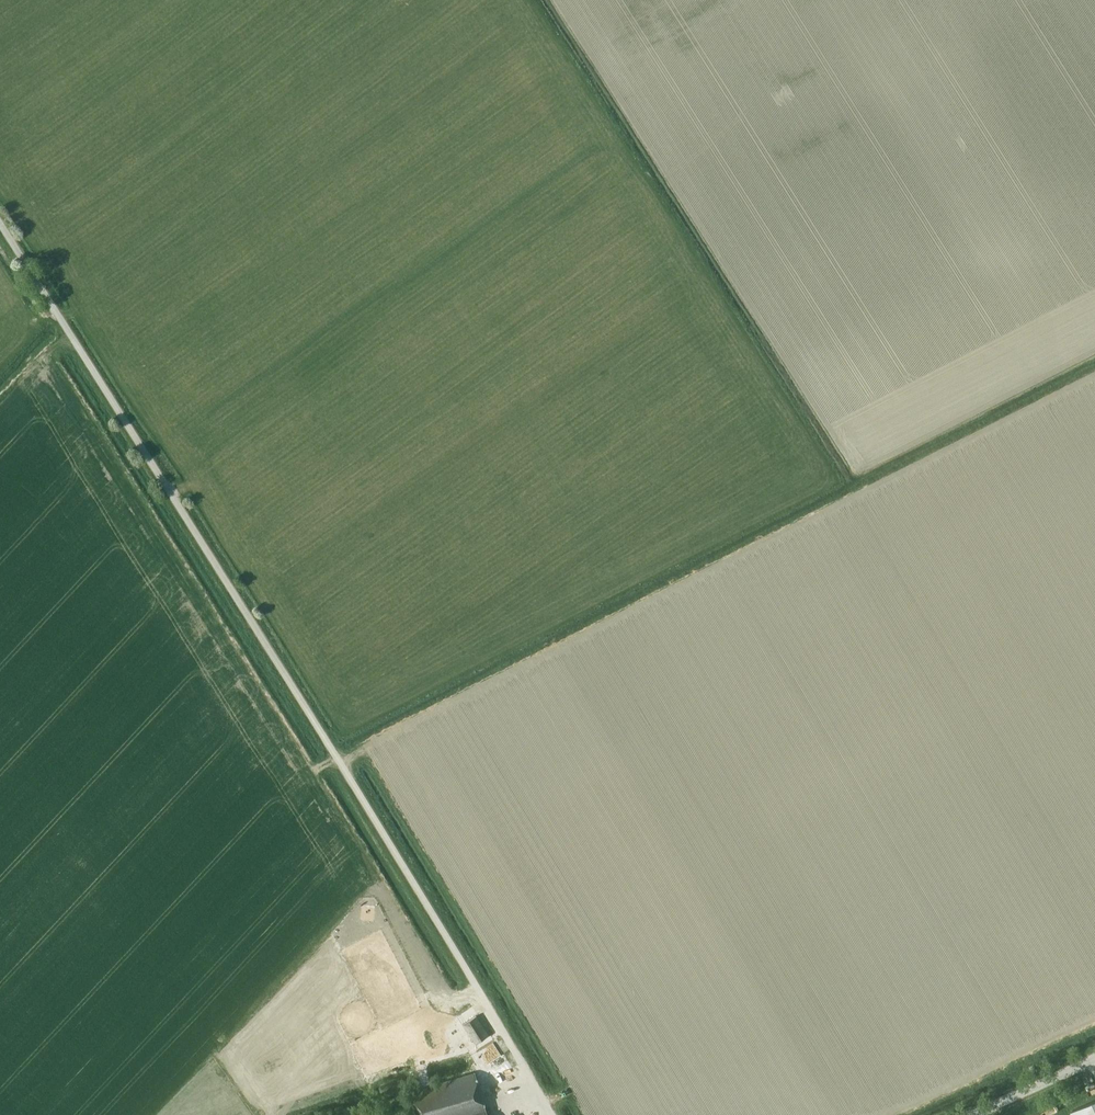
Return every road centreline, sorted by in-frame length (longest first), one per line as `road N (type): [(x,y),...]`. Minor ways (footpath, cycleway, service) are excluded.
road 1 (unclassified): [(552,1114),(0,224)]
road 2 (unclassified): [(971,1114),(1094,1059)]

